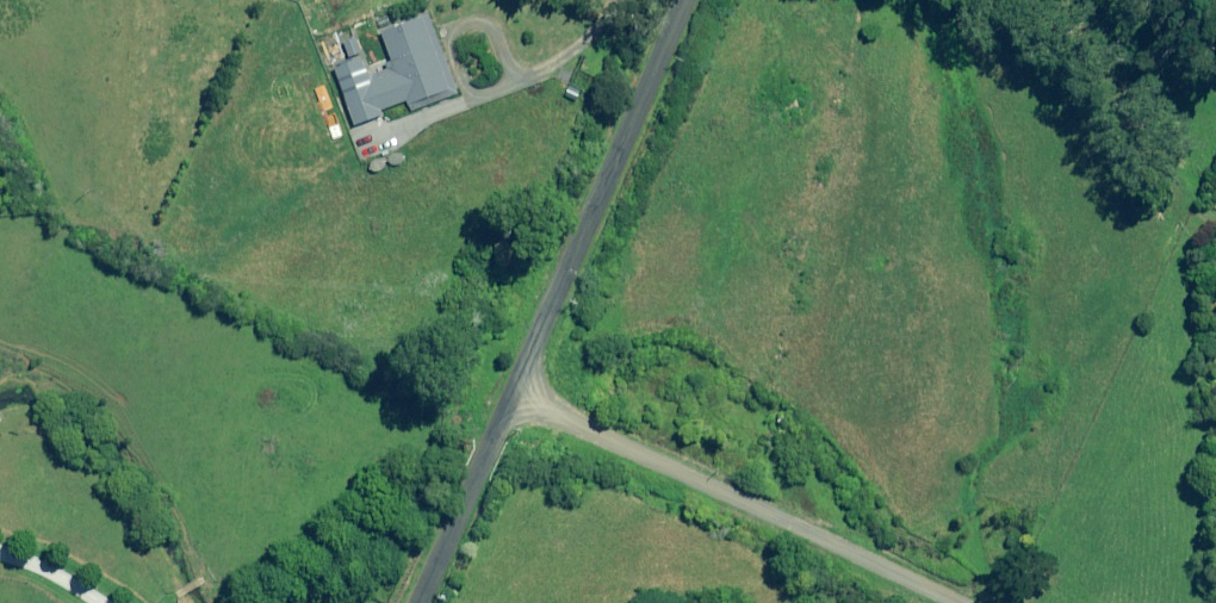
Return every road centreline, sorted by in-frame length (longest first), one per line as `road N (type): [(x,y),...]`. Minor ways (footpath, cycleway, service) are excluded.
road 1 (unclassified): [(511,393),(954,602)]
road 2 (unclassified): [(511,393),(687,0)]
road 3 (unclassified): [(424,602),(511,393)]

